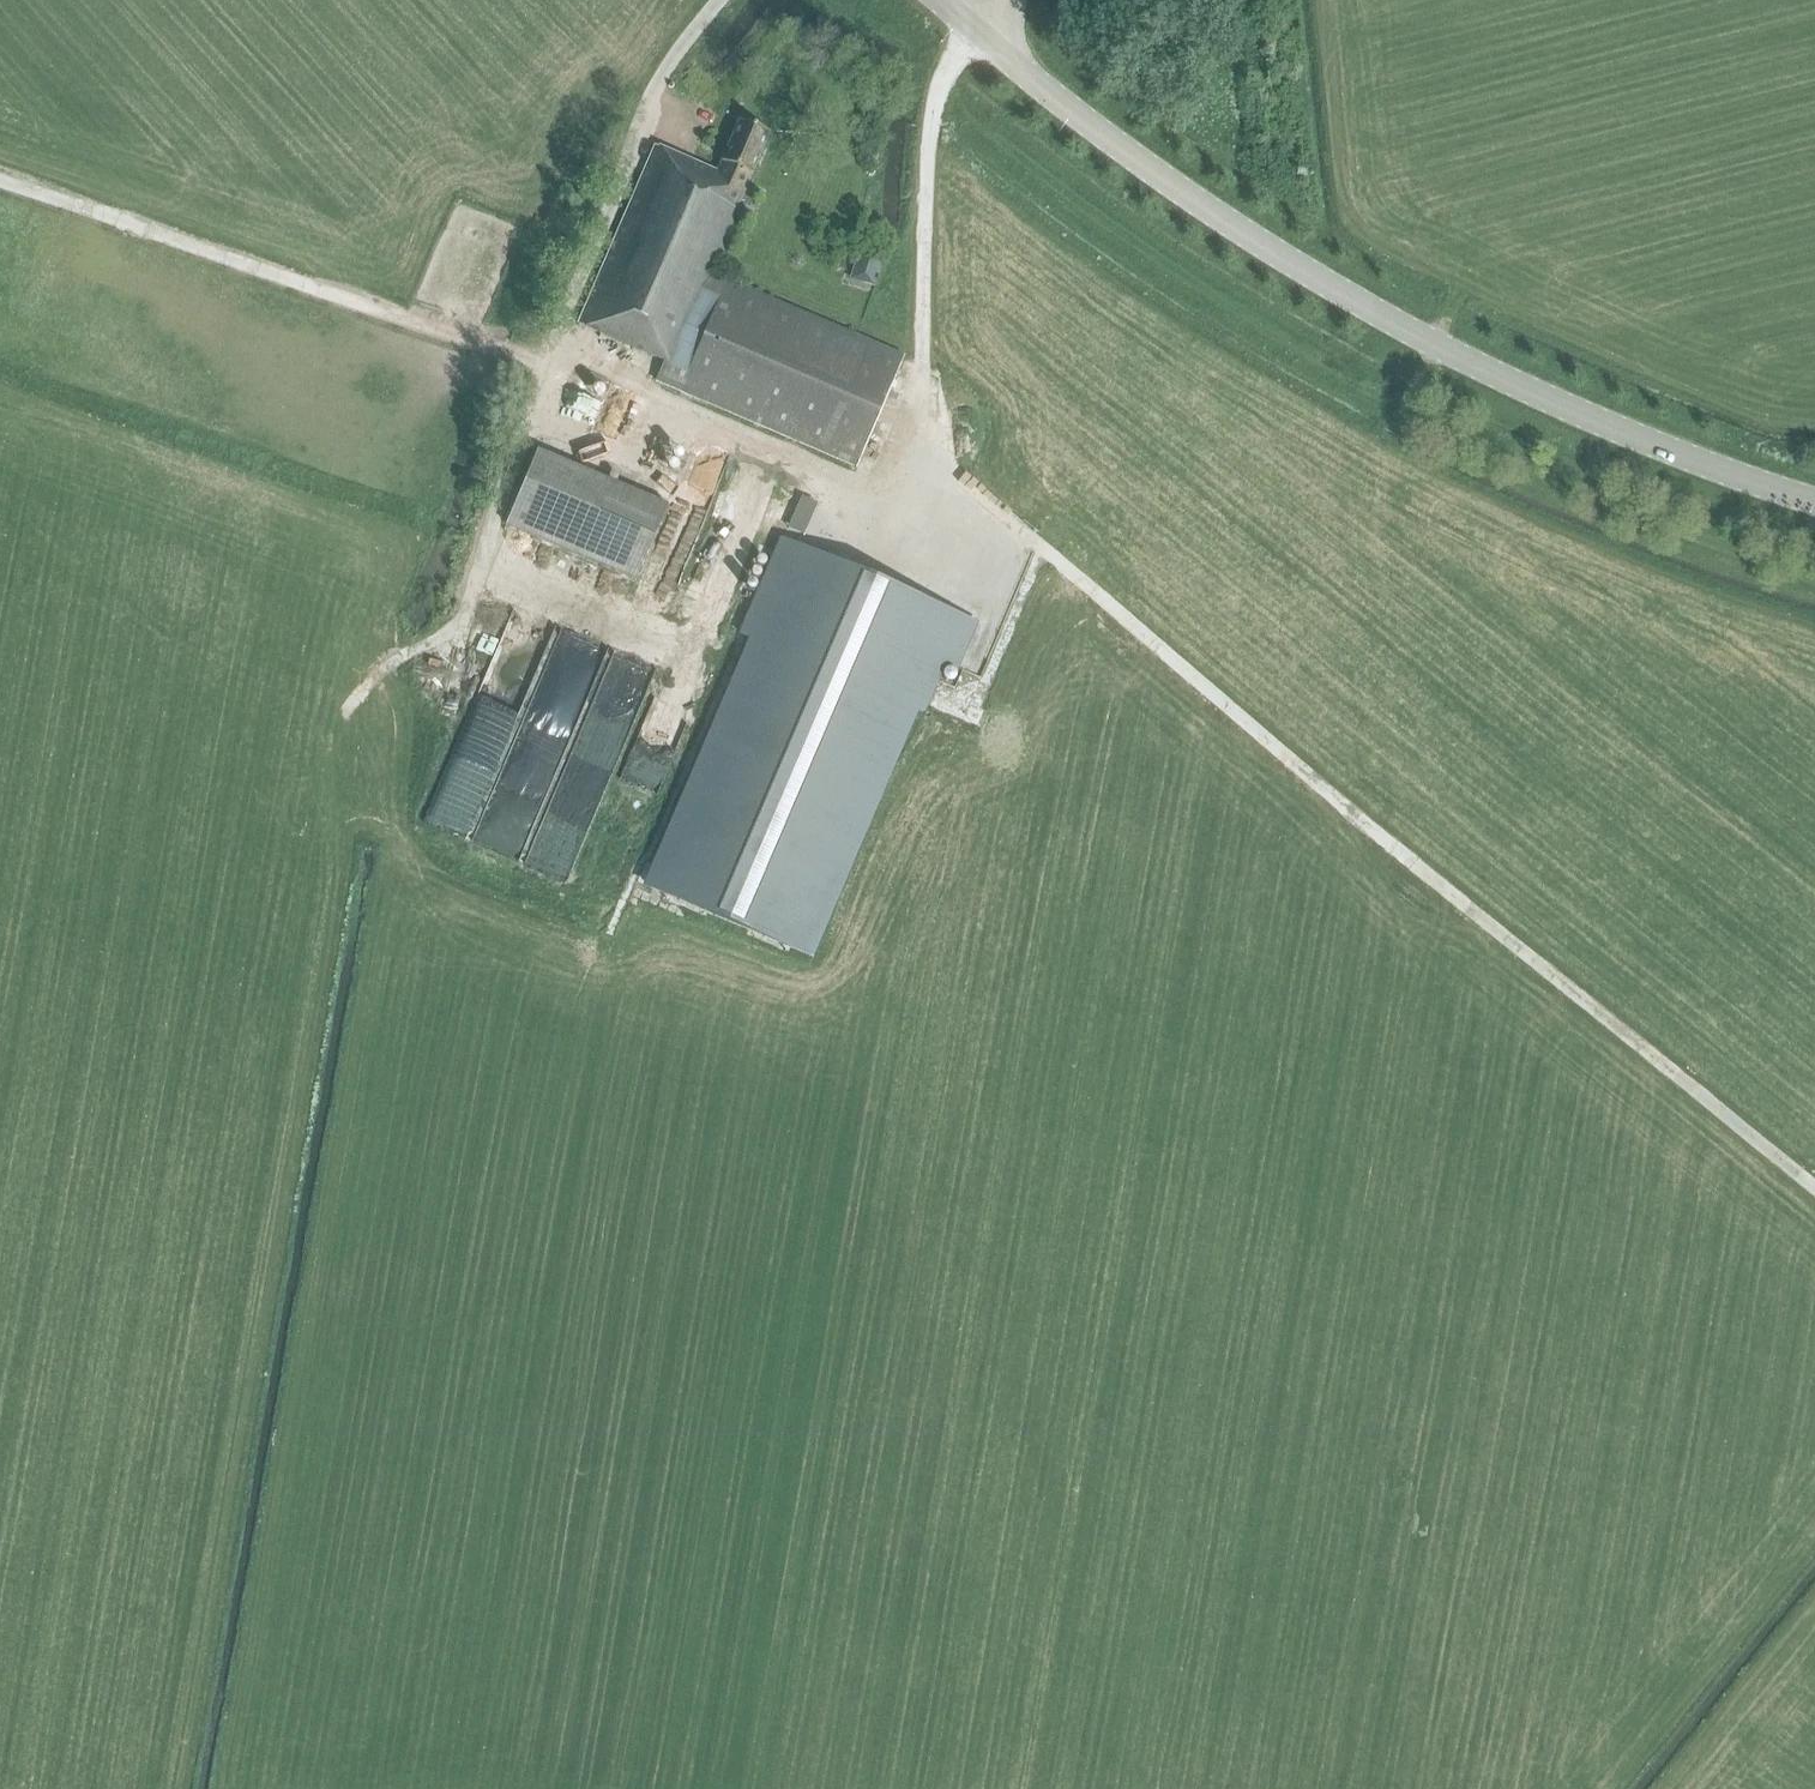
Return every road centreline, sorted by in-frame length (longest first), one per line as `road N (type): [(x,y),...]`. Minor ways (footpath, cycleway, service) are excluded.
road 1 (track): [(972,28),(938,80),(928,138),(923,435),(939,467),(1814,1189)]
road 2 (tertiary): [(1814,501),(1601,421),(1346,294),(1171,182),(972,28)]
road 3 (track): [(545,362),(0,181)]

